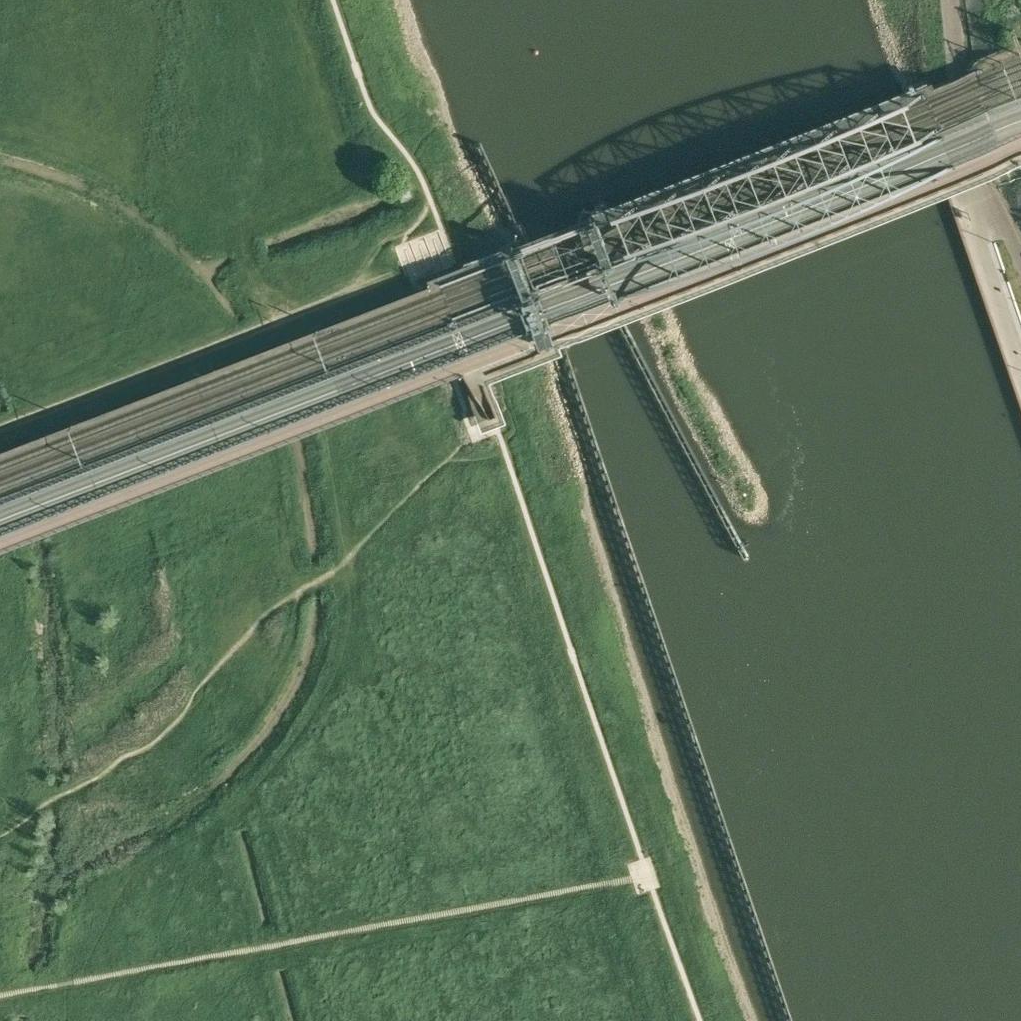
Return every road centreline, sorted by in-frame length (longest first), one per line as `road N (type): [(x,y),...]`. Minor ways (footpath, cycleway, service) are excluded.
road 1 (tertiary): [(0,516),(994,130)]

